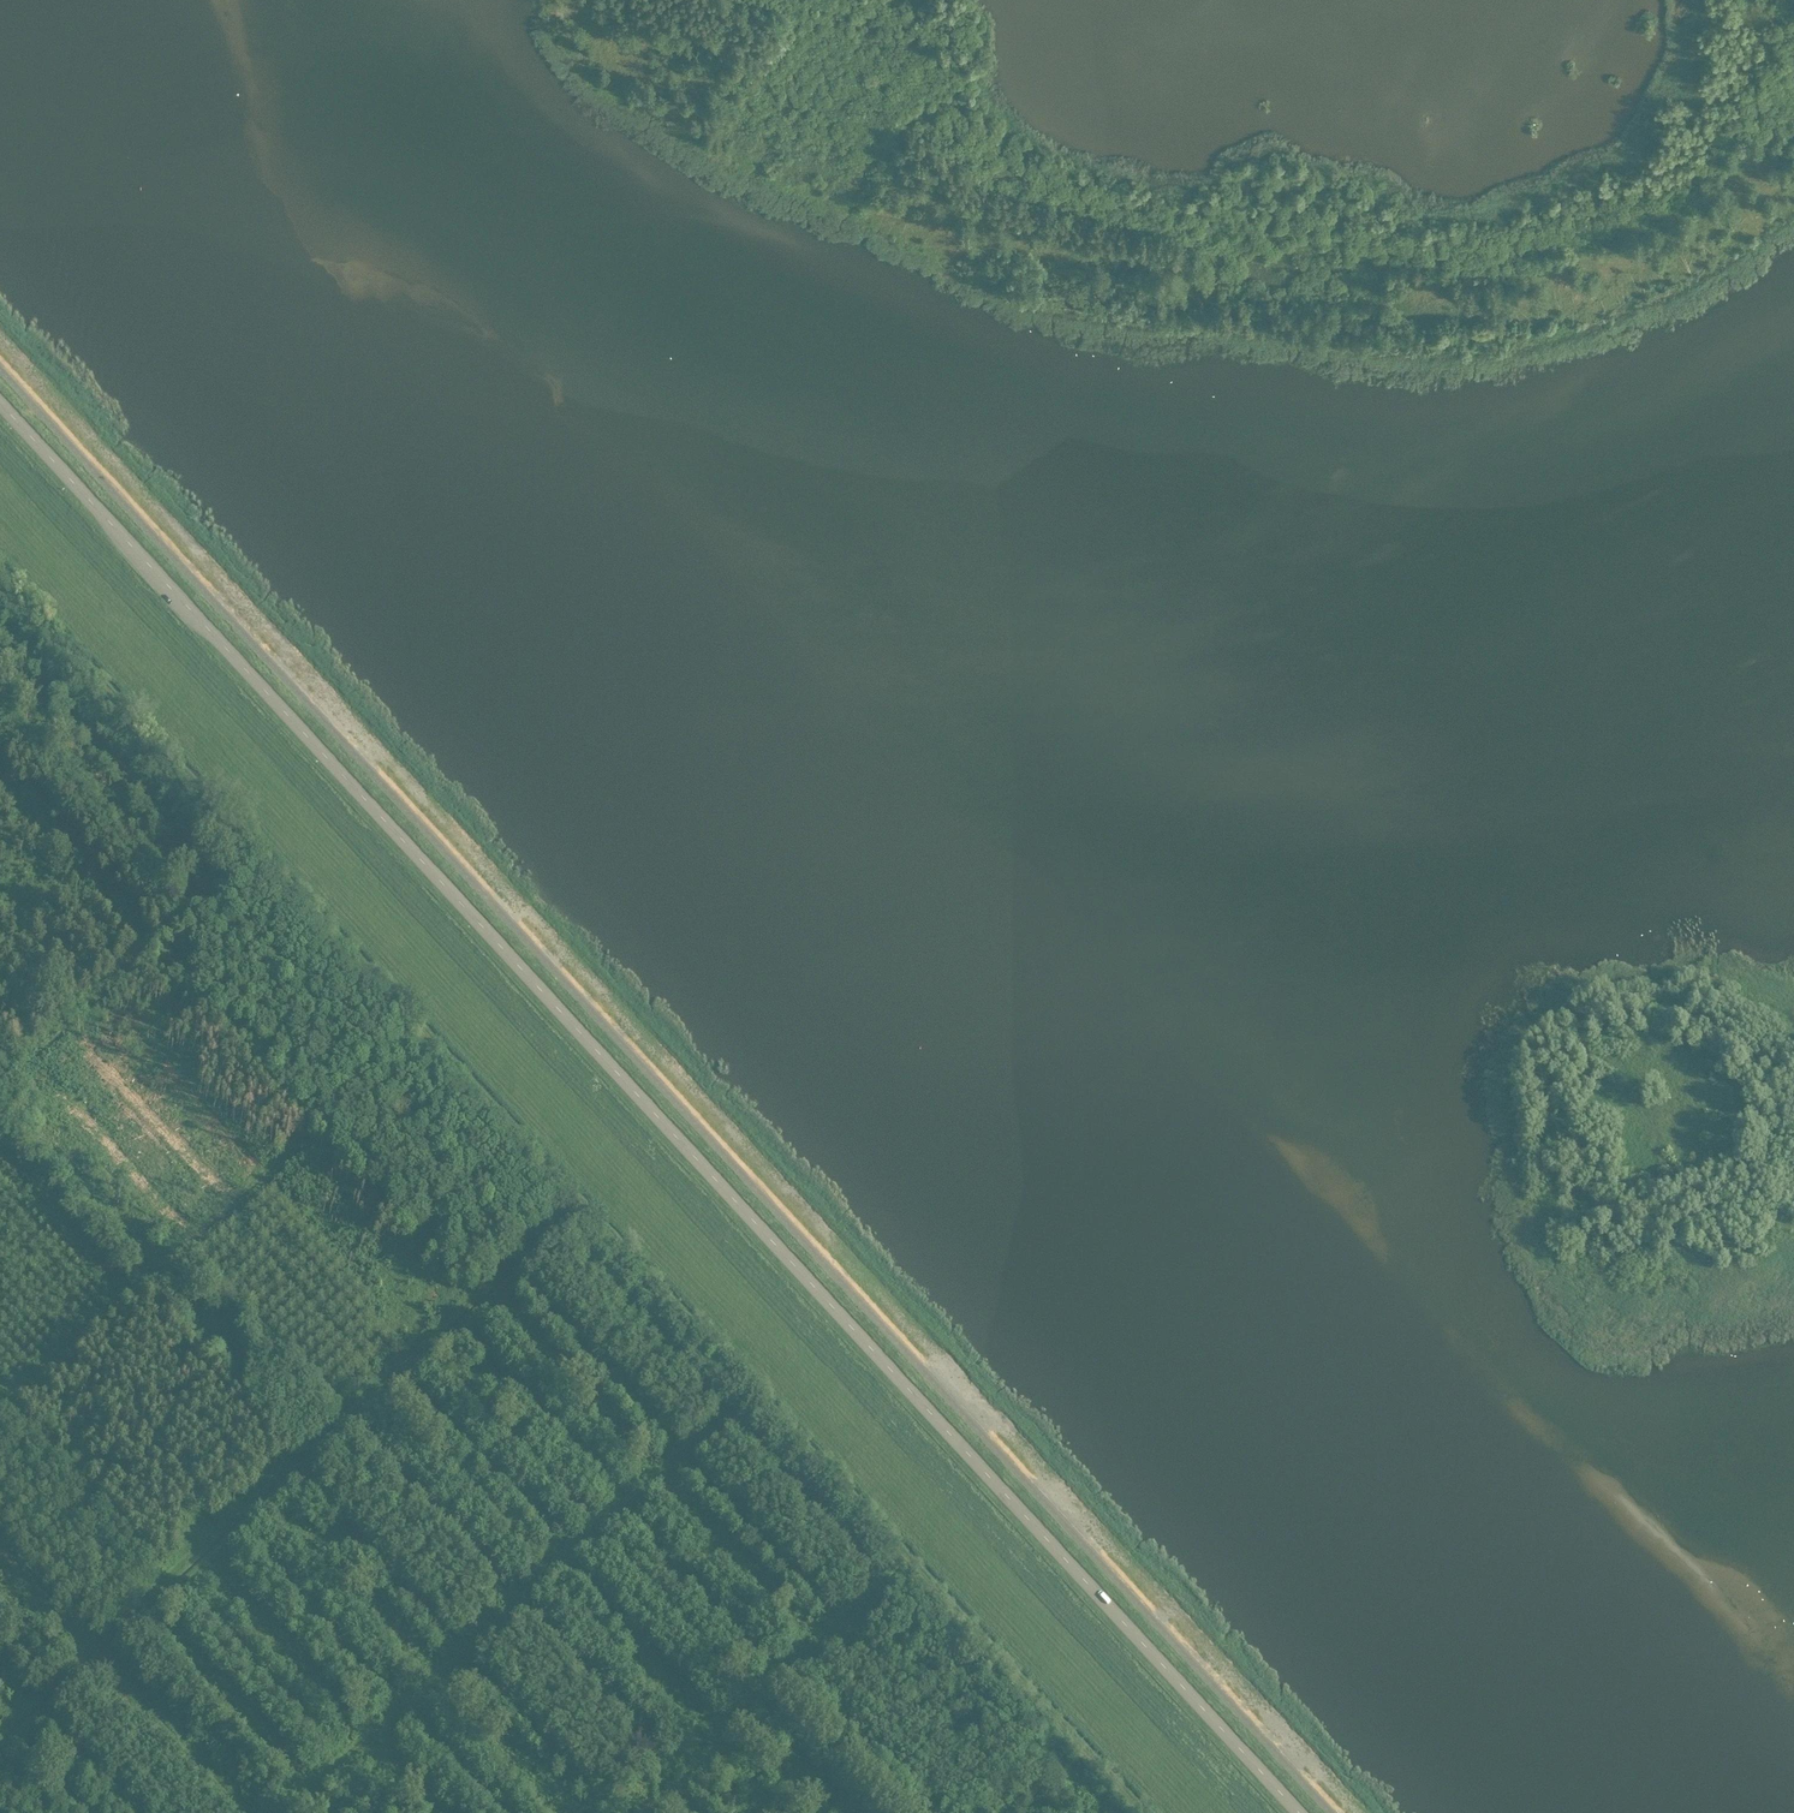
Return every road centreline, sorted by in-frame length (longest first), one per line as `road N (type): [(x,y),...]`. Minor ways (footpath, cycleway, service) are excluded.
road 1 (tertiary): [(0,404),(1299,1812)]
road 2 (track): [(404,1040),(0,1413)]
road 3 (track): [(241,1812),(0,1550)]

